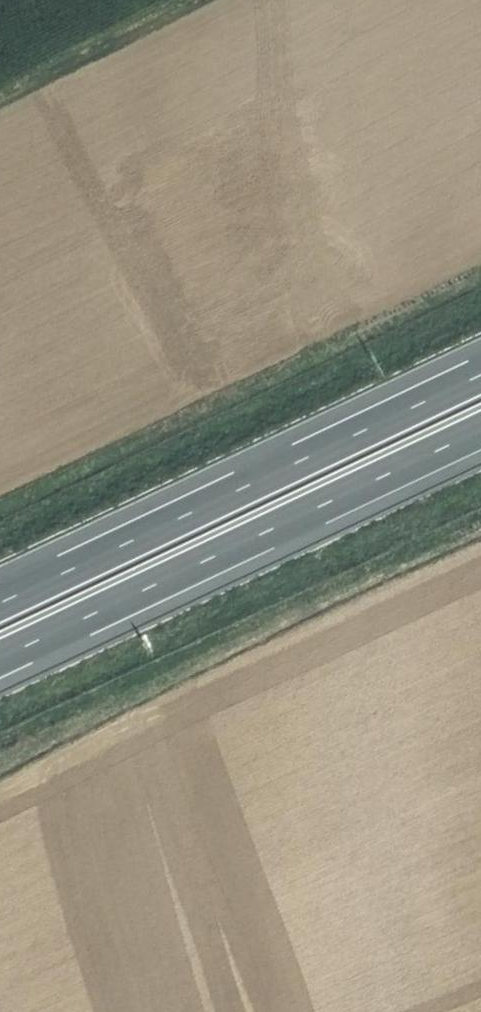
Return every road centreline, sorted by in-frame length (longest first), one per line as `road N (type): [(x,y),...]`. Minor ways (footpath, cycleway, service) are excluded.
road 1 (motorway): [(480,372),(0,601)]
road 2 (motorway): [(0,658),(480,429)]
road 3 (track): [(0,100),(193,0)]

